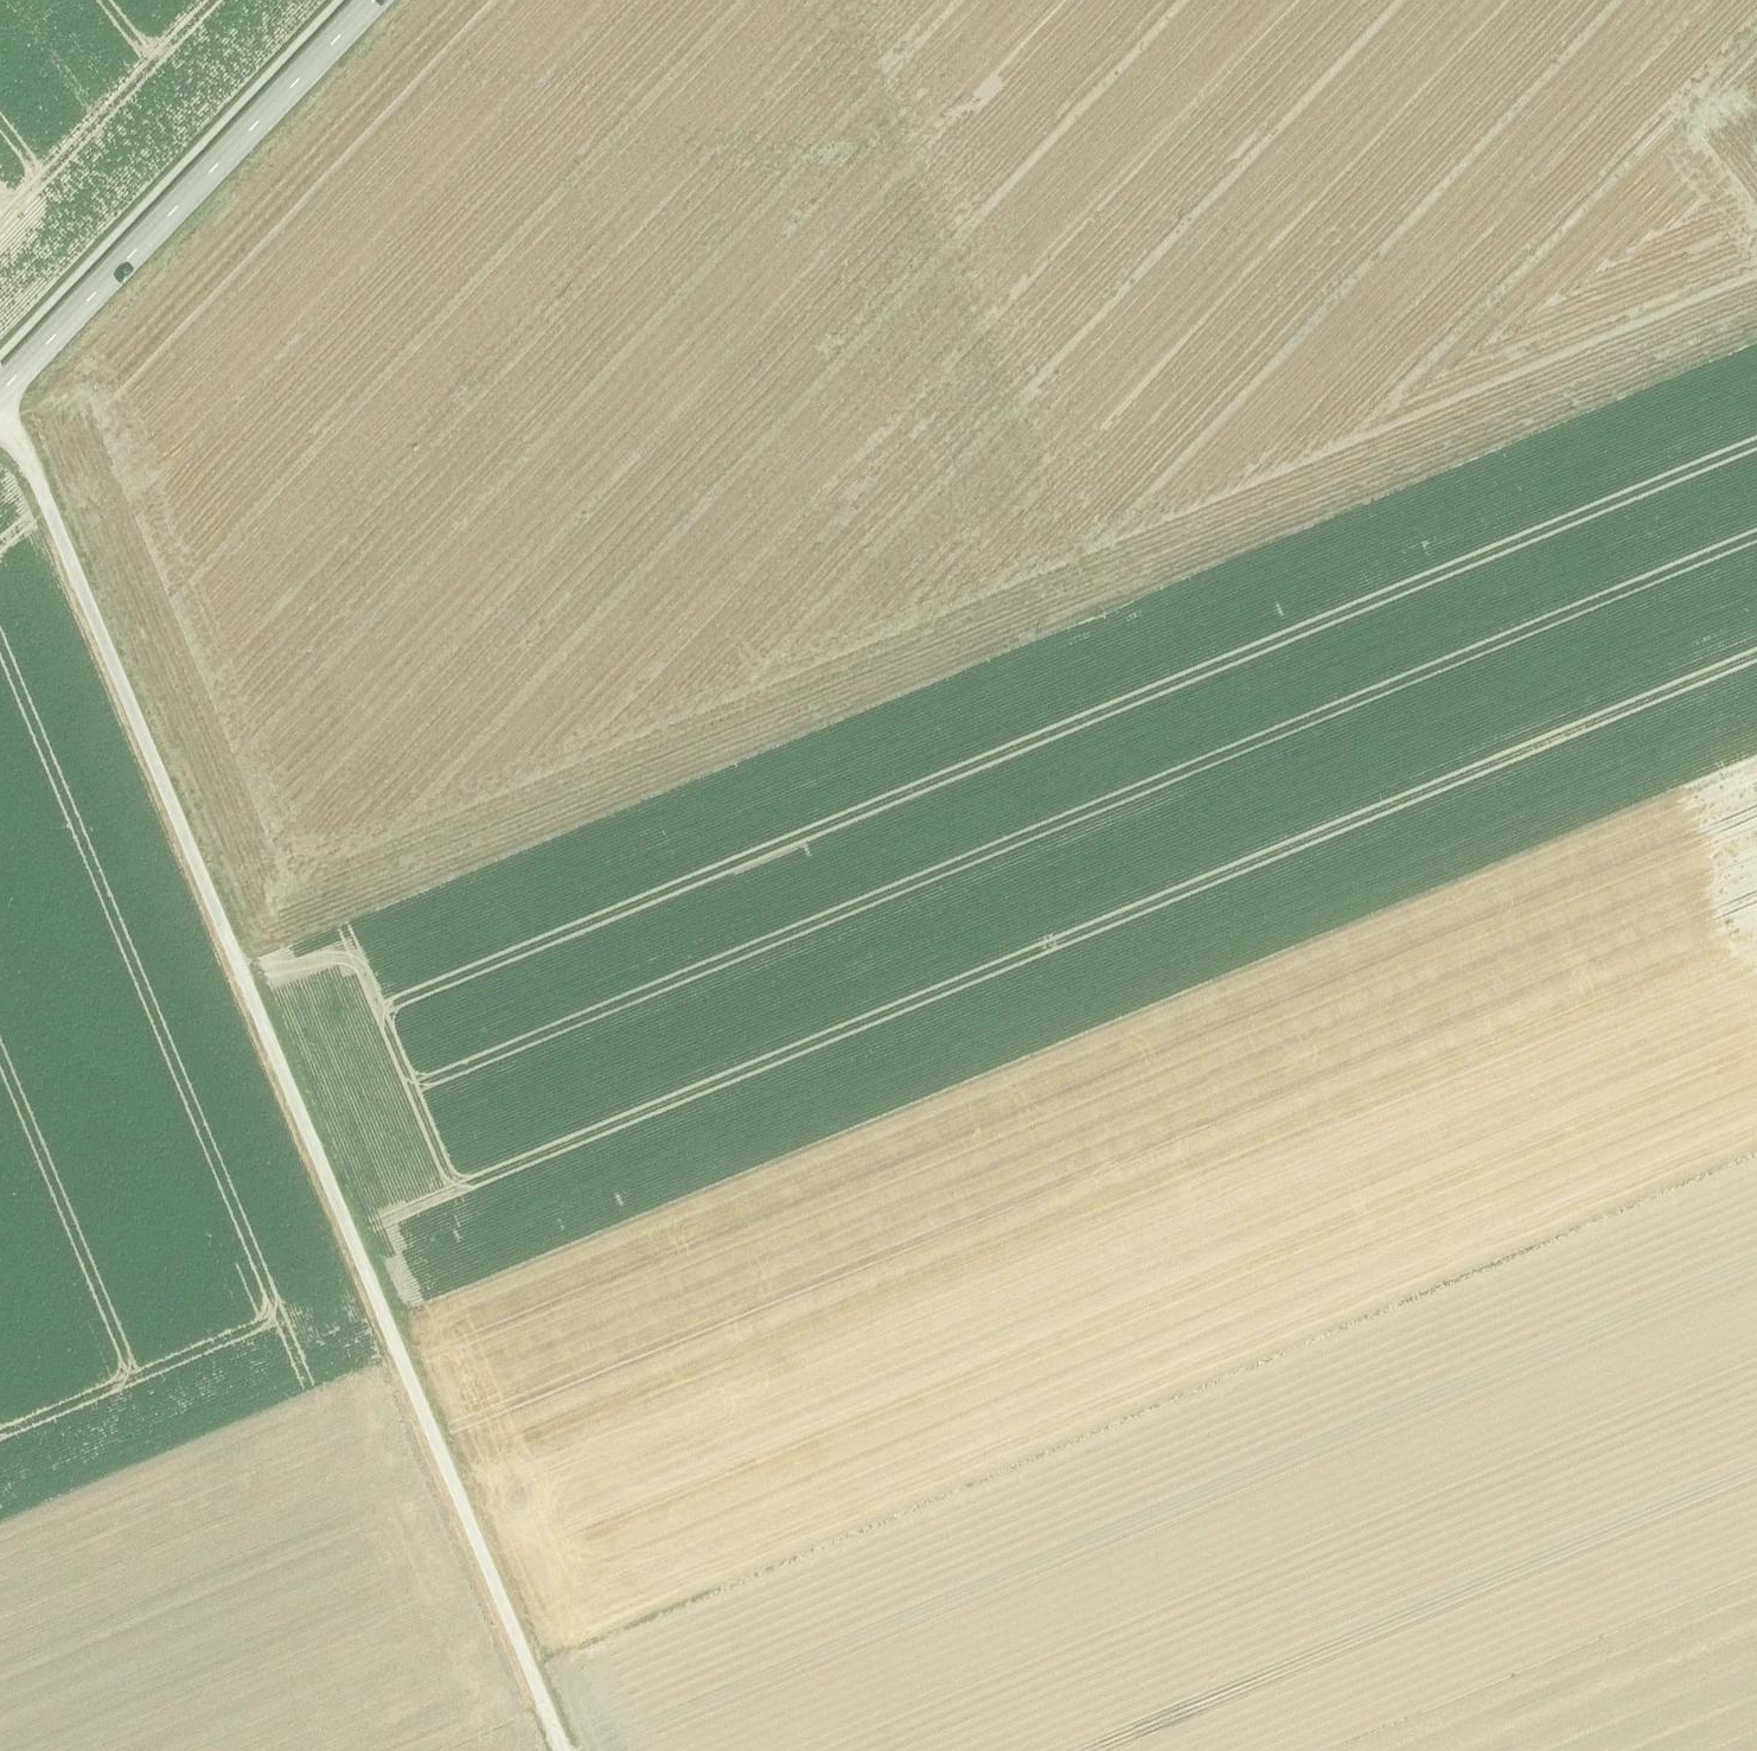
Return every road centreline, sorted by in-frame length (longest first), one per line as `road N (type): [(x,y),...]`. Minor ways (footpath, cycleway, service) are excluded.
road 1 (tertiary): [(375,0),(0,393)]

